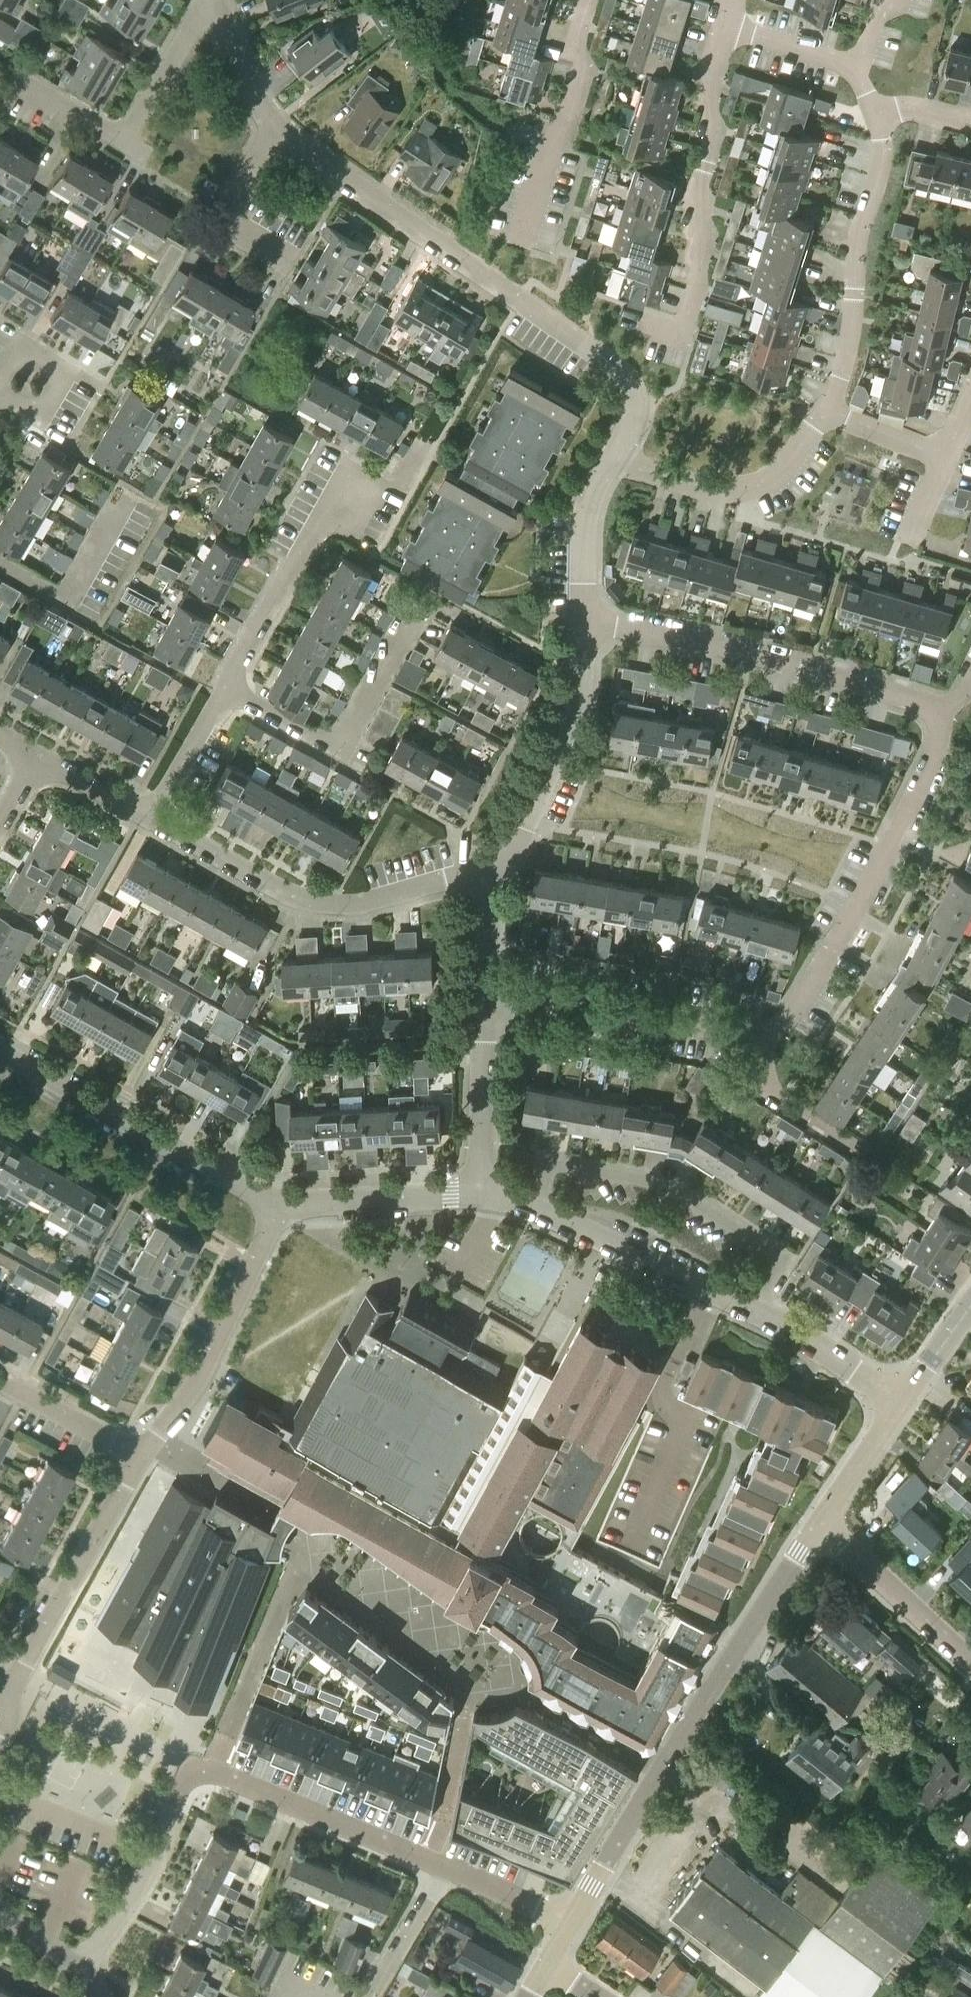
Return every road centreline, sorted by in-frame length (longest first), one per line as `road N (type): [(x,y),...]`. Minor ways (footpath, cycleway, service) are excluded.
road 1 (residential): [(609,461),(633,407),(619,365),(273,128)]
road 2 (tertiary): [(571,1923),(820,1522)]
road 3 (residential): [(152,818),(347,470)]
road 4 (residential): [(762,1036),(795,1009),(862,898),(933,753),(939,708)]
road 5 (residential): [(495,864),(332,904),(298,898),(152,818)]
road 6 (residential): [(939,708),(730,648),(589,623)]
road 7 (residential): [(644,324),(680,334),(693,292),(713,124),(706,91),(724,28)]
road 8 (residential): [(759,1313),(780,1260),(692,1203),(637,1181),(554,1169),(537,1209)]
road 9 (residential): [(283,1205),(0,1048)]
road 10 (residential): [(825,413),(848,353),(860,228),(882,159),(876,116)]
road 11 (residential): [(136,1454),(195,1390),(283,1205)]
road 12 (residential): [(487,984),(762,1036)]
road 13 (residential): [(442,1867),(224,1774),(186,1781)]
road 14 (residential): [(11,1695),(136,1454)]
road 15 (residential): [(495,864),(528,825),(572,719),(589,623)]
road 16 (residential): [(522,239),(551,142),(583,74),(574,35),(585,0)]
road 17 (residential): [(609,461),(683,485),(747,487),(772,478),(825,413)]
road 18 (residential): [(759,1313),(537,1209)]
road 19 (residential): [(81,1970),(142,1880),(186,1781)]
road 20 (residential): [(479,1190),(487,984)]
road 21 (residential): [(970,1660),(820,1522)]
road 22 (residential): [(479,1190),(283,1205)]
road 23 (residential): [(294,267),(221,222),(273,128)]
road 24 (residential): [(122,142),(210,0)]
road 25 (residential): [(899,1402),(759,1313)]
road 26 (residential): [(589,623),(587,525),(609,461)]
road 27 (residential): [(20,341),(68,371),(40,418),(0,395)]
road 28 (residential): [(136,1454),(0,1380)]
road 29 (residential): [(850,1141),(764,1091),(762,1036)]
road 30 (tertiary): [(820,1522),(899,1402)]
road 31 (residential): [(273,128),(251,95),(216,0)]
road 32 (residential): [(571,1923),(442,1867)]
road 33 (residential): [(857,66),(724,28)]
road 34 (residential): [(950,459),(825,413)]
road 35 (unclassified): [(382,1983),(442,1867)]
road 36 (residential): [(152,818),(39,757)]
road 37 (tertiary): [(899,1402),(970,1302)]
road 38 (residential): [(487,984),(495,864)]

